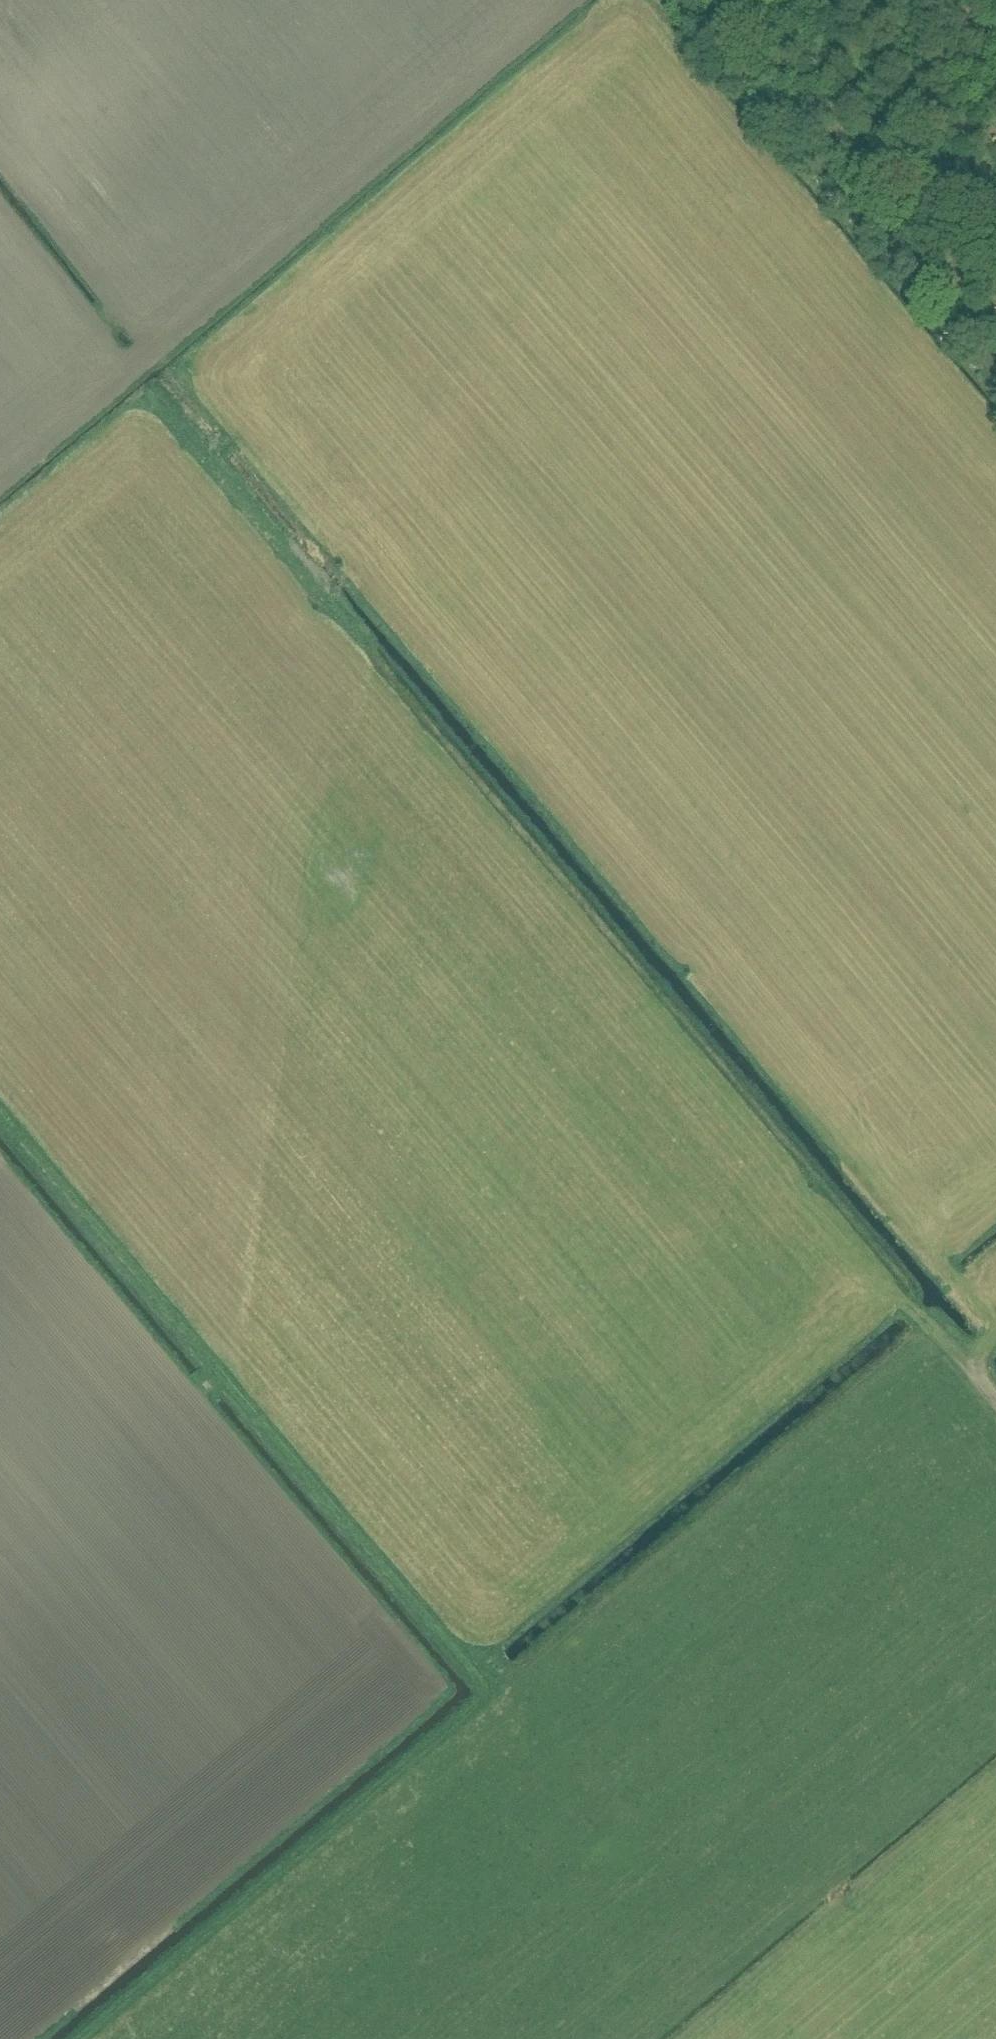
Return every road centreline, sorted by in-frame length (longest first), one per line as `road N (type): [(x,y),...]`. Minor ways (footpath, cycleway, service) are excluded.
road 1 (track): [(908,1305),(974,1367),(995,1347)]

